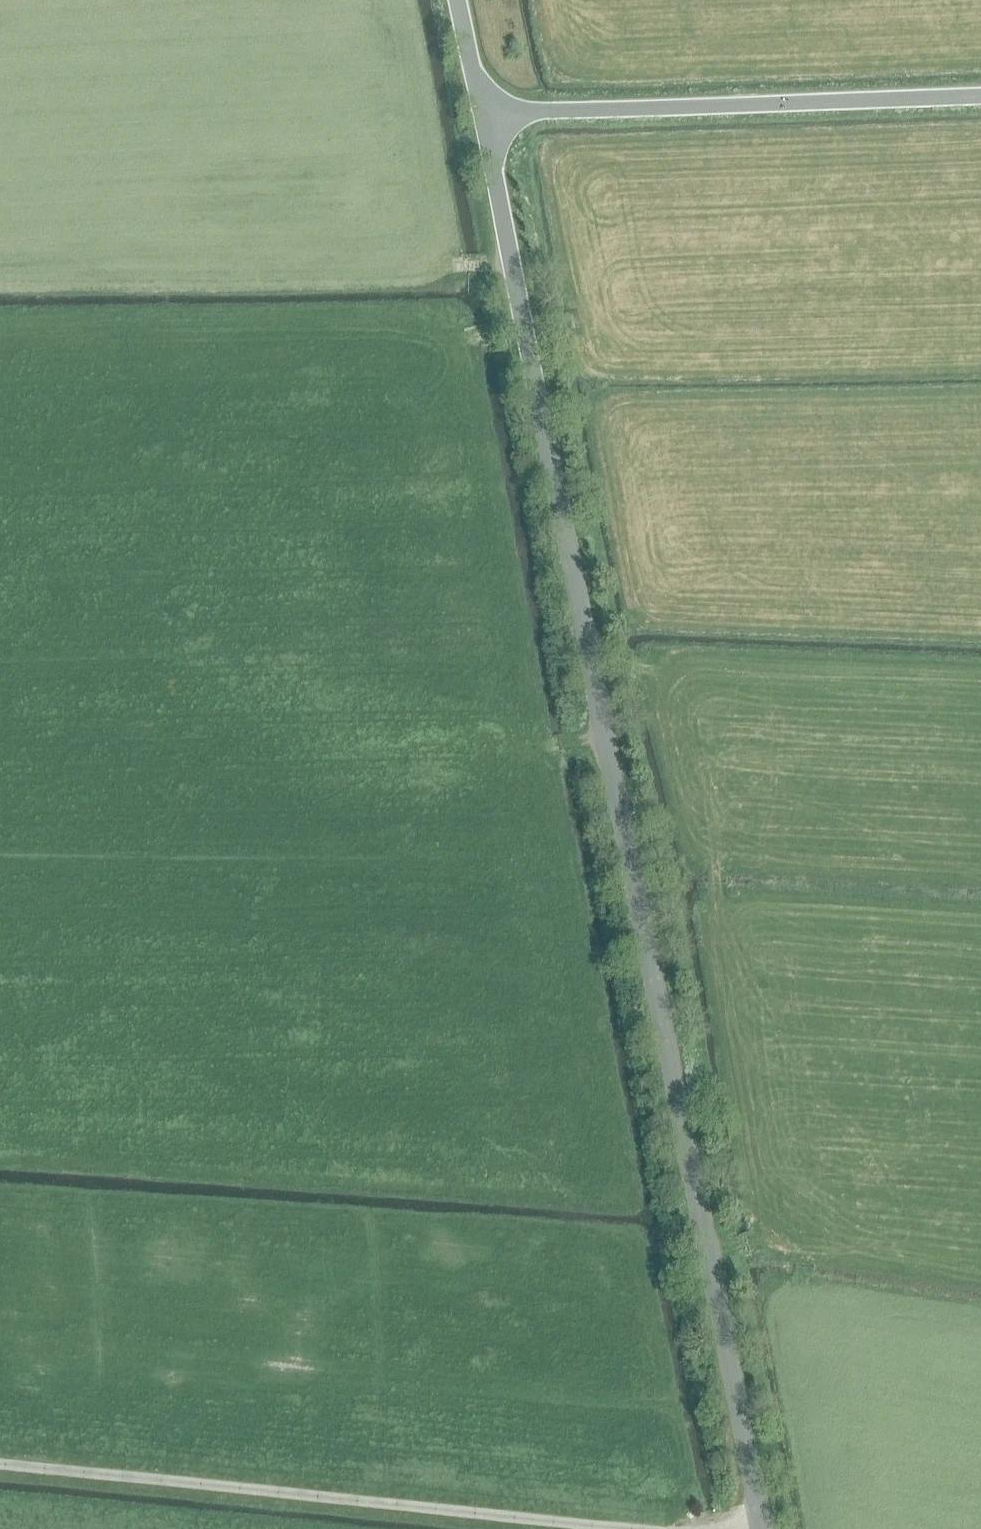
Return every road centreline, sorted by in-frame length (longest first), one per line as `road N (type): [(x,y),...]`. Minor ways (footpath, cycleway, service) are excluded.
road 1 (unclassified): [(767,1528),(486,118)]
road 2 (unclassified): [(486,118),(980,98)]
road 3 (unclassified): [(486,118),(462,0)]

